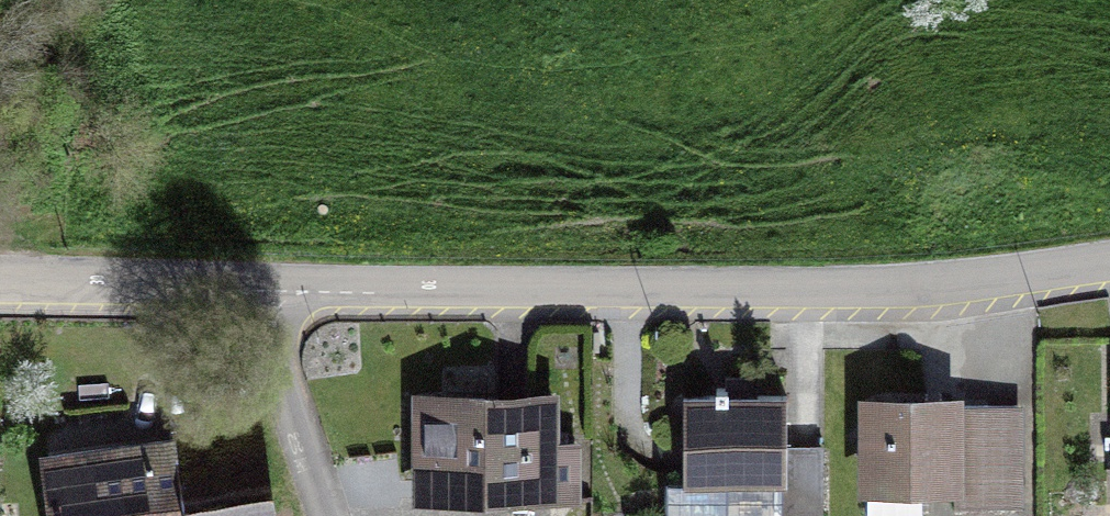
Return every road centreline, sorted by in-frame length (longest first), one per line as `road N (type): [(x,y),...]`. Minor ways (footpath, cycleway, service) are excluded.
road 1 (residential): [(1109,264),(844,300),(266,292)]
road 2 (residential): [(266,292),(0,291)]
road 3 (residential): [(266,292),(328,515)]

